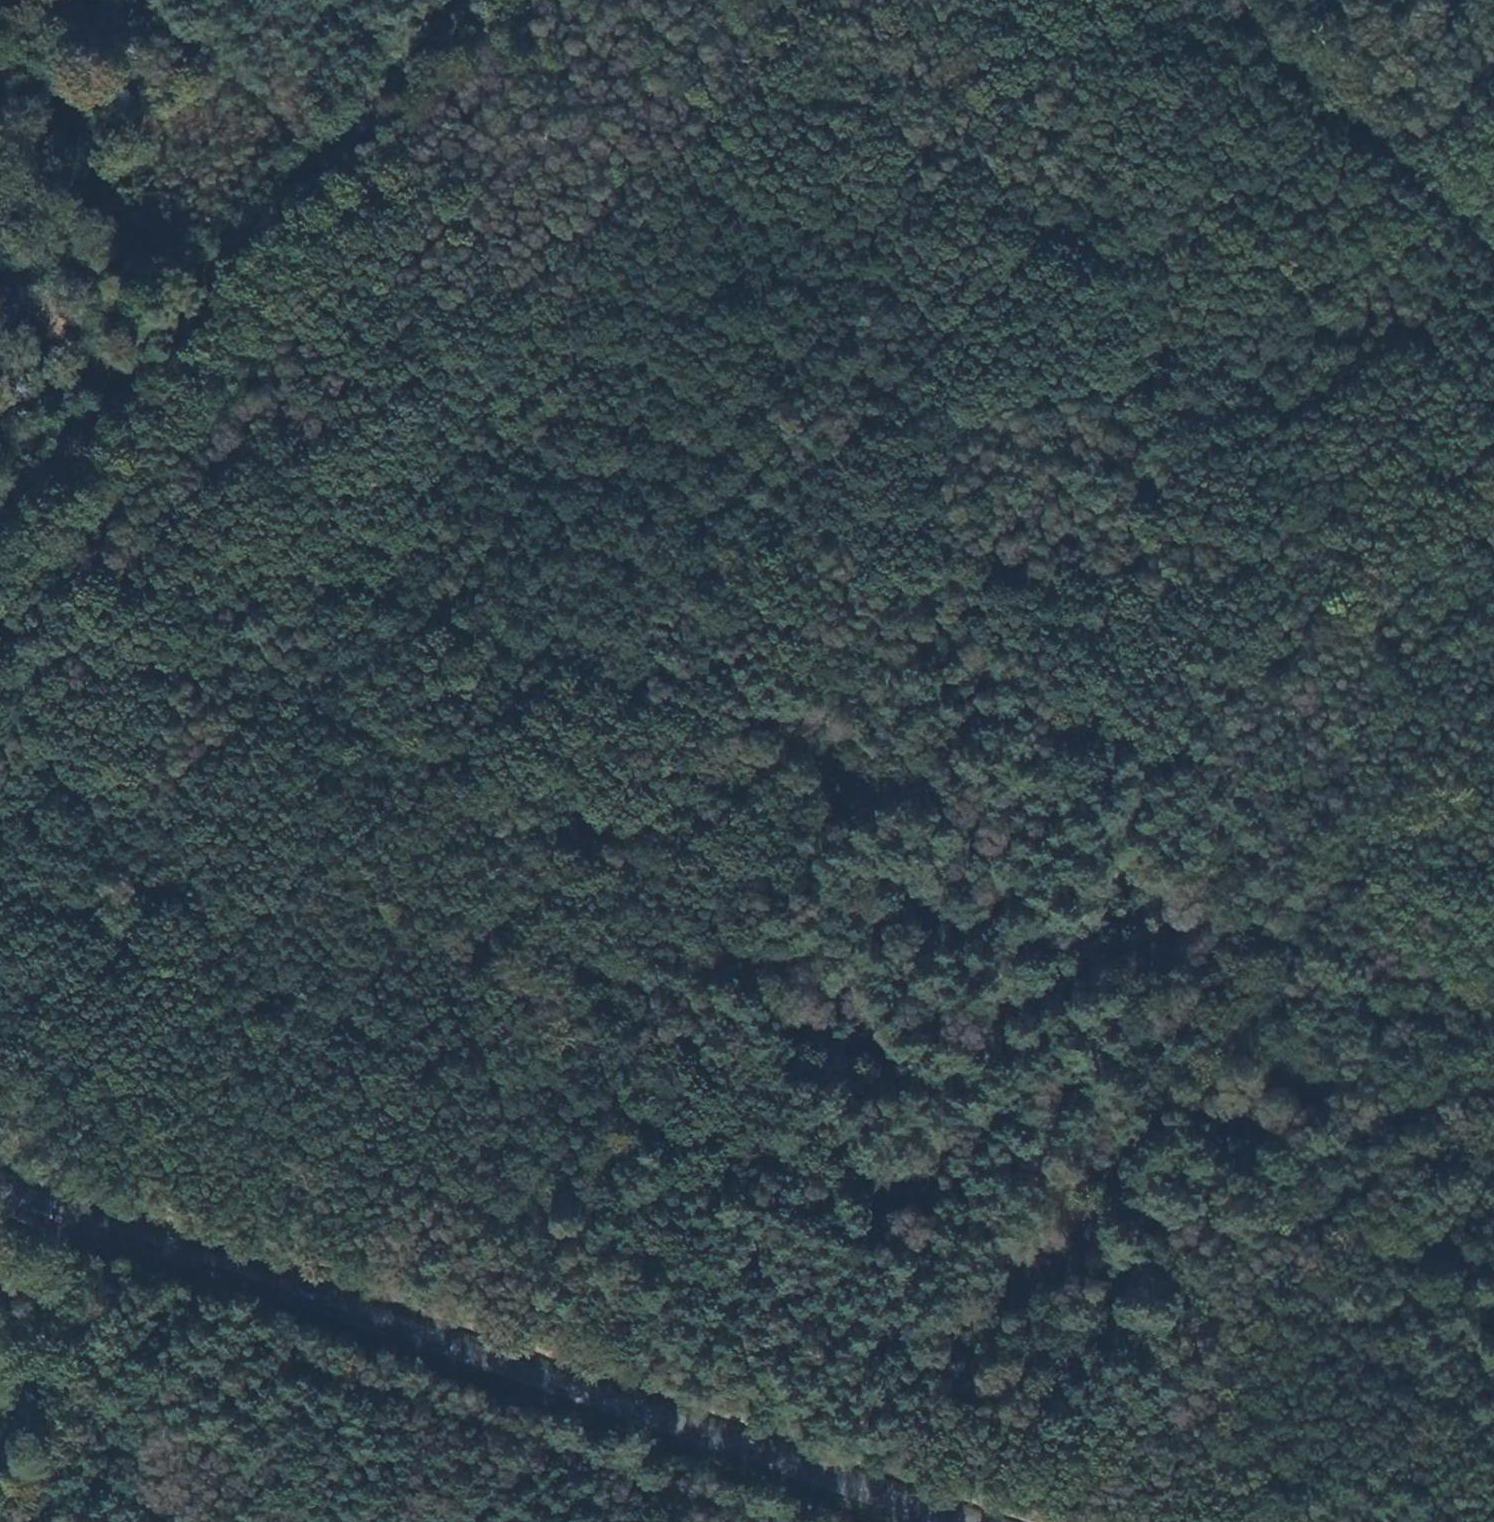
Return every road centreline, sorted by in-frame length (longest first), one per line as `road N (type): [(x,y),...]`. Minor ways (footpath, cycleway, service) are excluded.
road 1 (tertiary): [(959,1521),(0,1190)]
road 2 (track): [(476,0),(0,544)]

